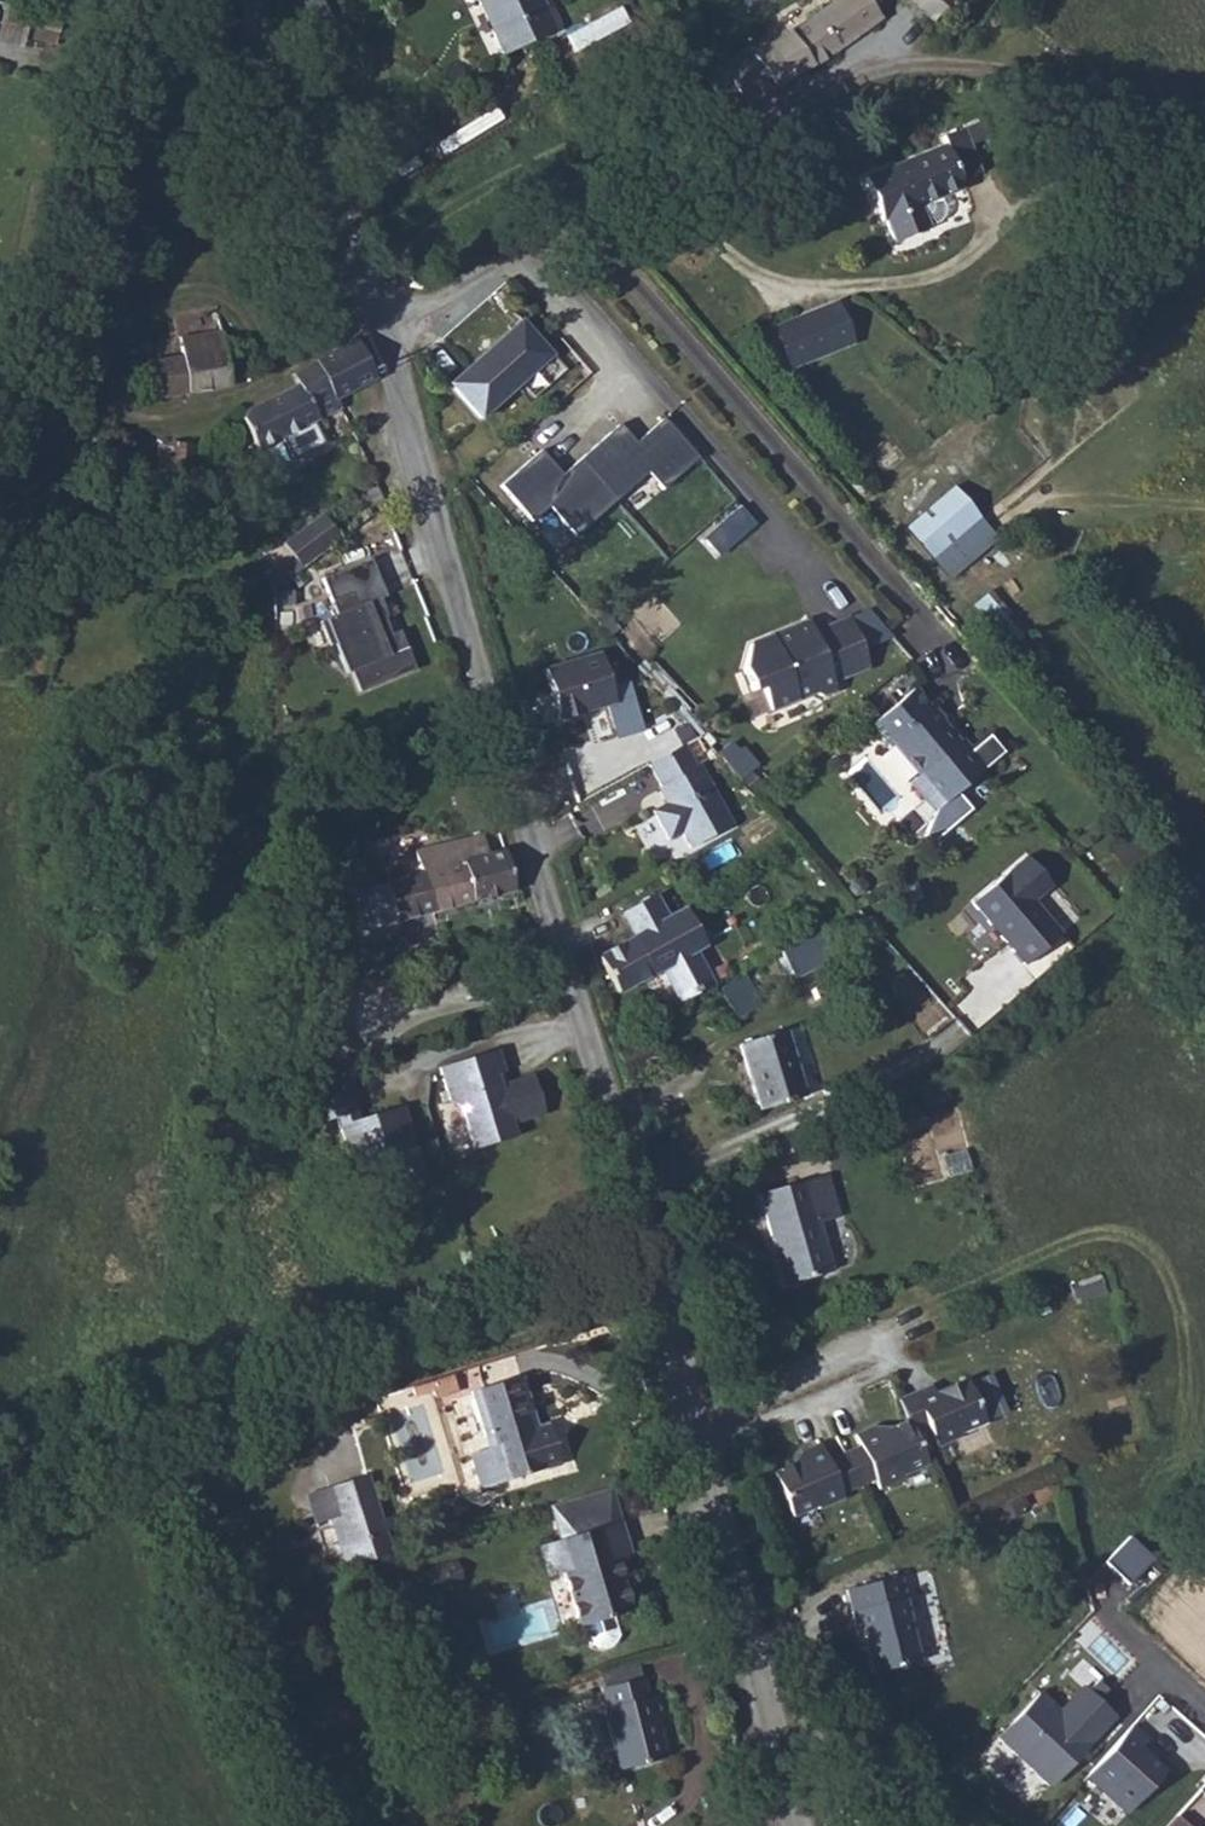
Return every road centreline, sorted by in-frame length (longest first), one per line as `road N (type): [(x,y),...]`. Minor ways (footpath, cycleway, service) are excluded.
road 1 (unclassified): [(407,352),(685,1354),(743,1721),(796,1825)]
road 2 (residential): [(407,352),(746,125),(804,97),(884,75),(949,73)]
road 3 (unclassified): [(246,0),(407,352)]

